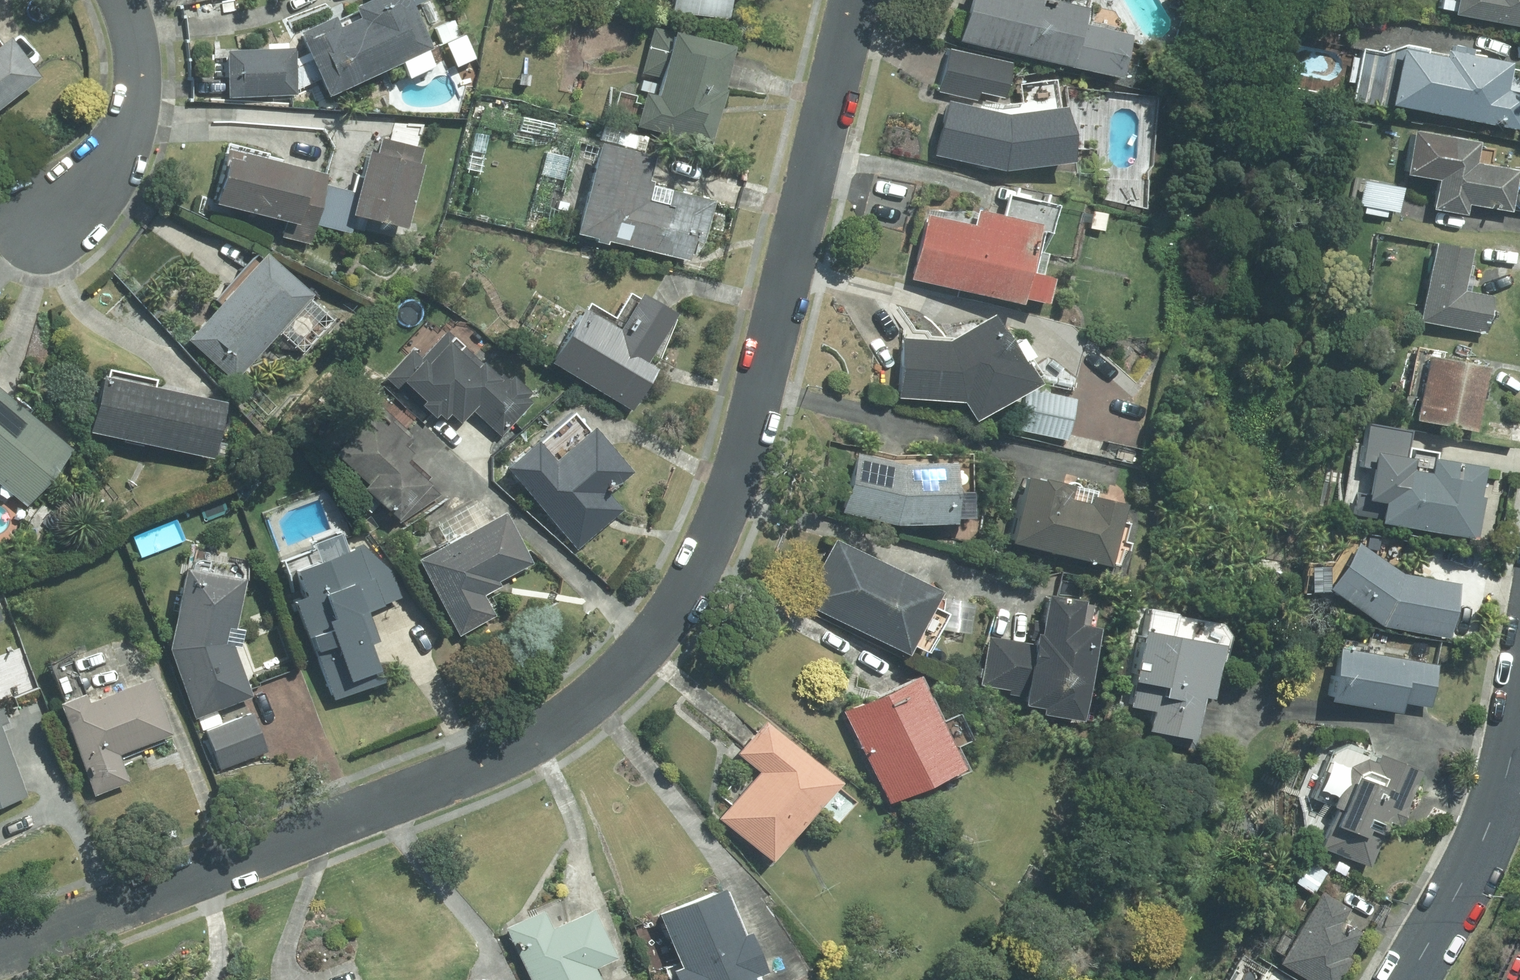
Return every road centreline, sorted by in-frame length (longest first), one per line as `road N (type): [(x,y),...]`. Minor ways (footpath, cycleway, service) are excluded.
road 1 (residential): [(0,949),(437,779),(571,707),(626,662),(689,587),(734,481),(855,0)]
road 2 (residential): [(1519,708),(1511,757),(1475,849),(1408,979)]
road 3 (residential): [(61,211),(114,156),(137,114),(140,58),(123,0)]

